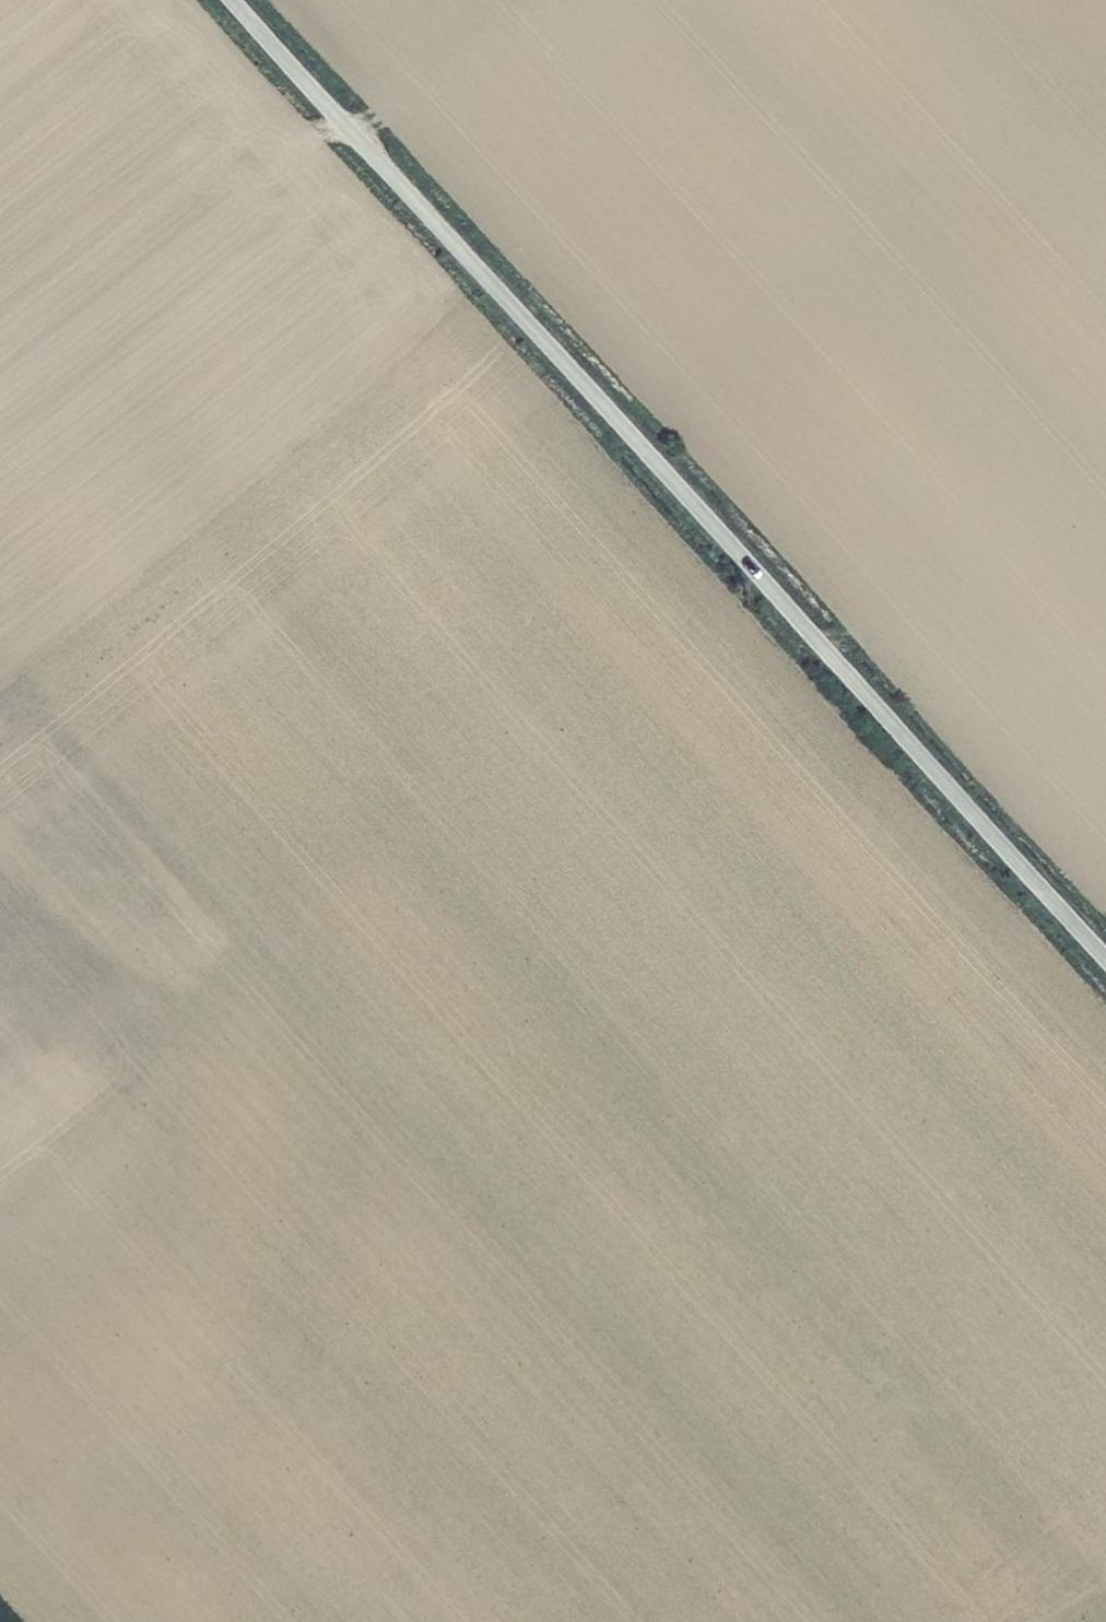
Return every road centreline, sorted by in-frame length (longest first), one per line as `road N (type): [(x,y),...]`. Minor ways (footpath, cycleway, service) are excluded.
road 1 (unclassified): [(235,0),(1105,956)]

